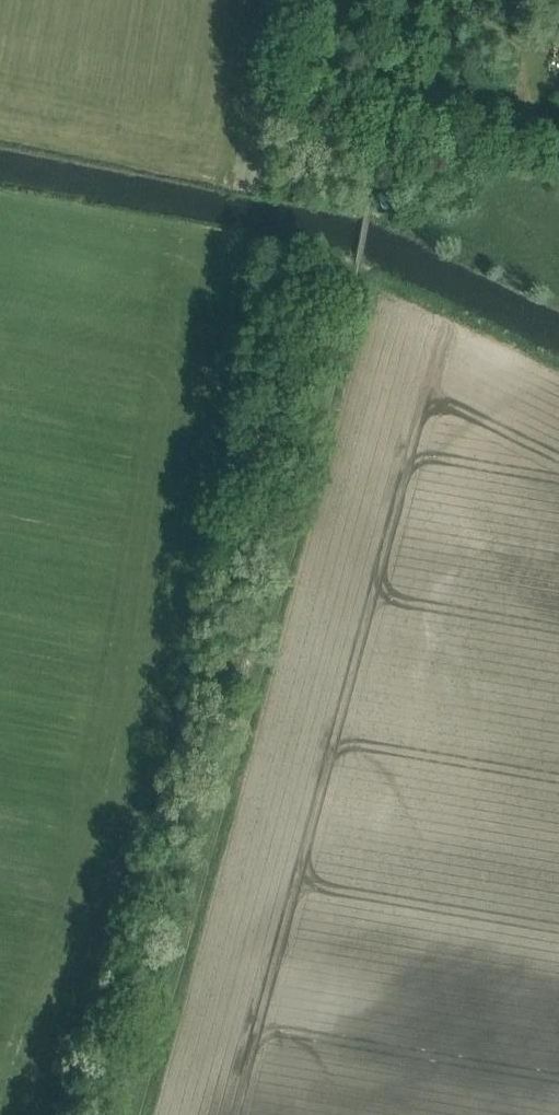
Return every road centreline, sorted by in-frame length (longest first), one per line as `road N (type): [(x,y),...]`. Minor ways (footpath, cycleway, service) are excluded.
road 1 (track): [(397,0),(367,211)]

